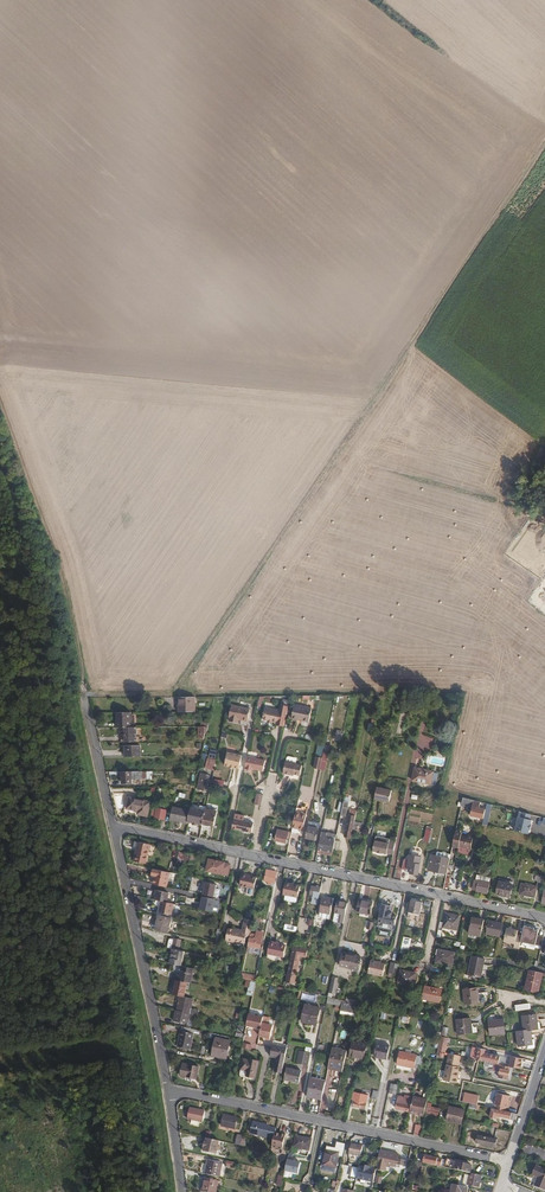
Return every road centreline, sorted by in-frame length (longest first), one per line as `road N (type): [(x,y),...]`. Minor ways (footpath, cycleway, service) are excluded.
road 1 (track): [(85,694),(172,693),(544,140)]
road 2 (residential): [(113,825),(544,921)]
road 3 (residential): [(166,1089),(509,1161)]
road 4 (track): [(87,712),(54,544),(0,399)]
road 5 (residential): [(166,1089),(113,825)]

